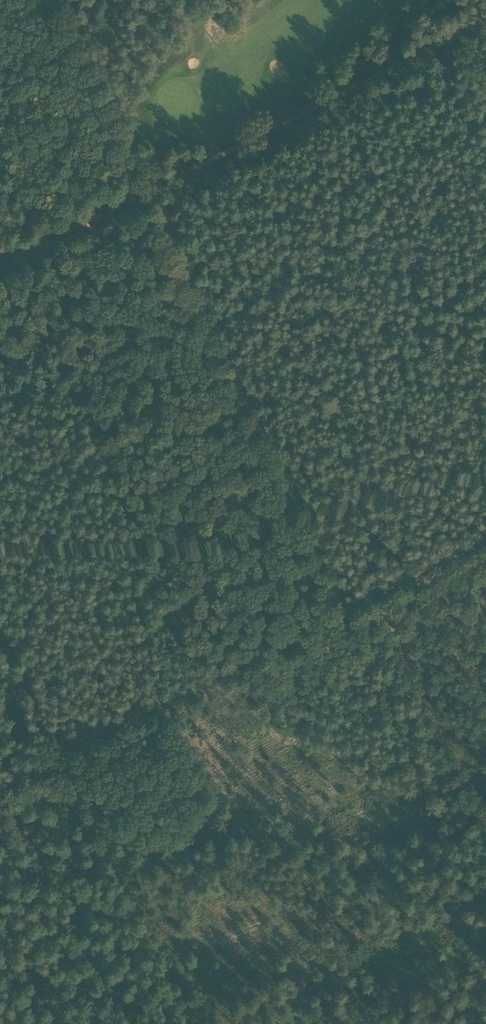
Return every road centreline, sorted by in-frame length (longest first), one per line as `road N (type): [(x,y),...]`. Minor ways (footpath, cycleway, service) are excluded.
road 1 (track): [(485,23),(0,270)]
road 2 (track): [(0,769),(485,531)]

